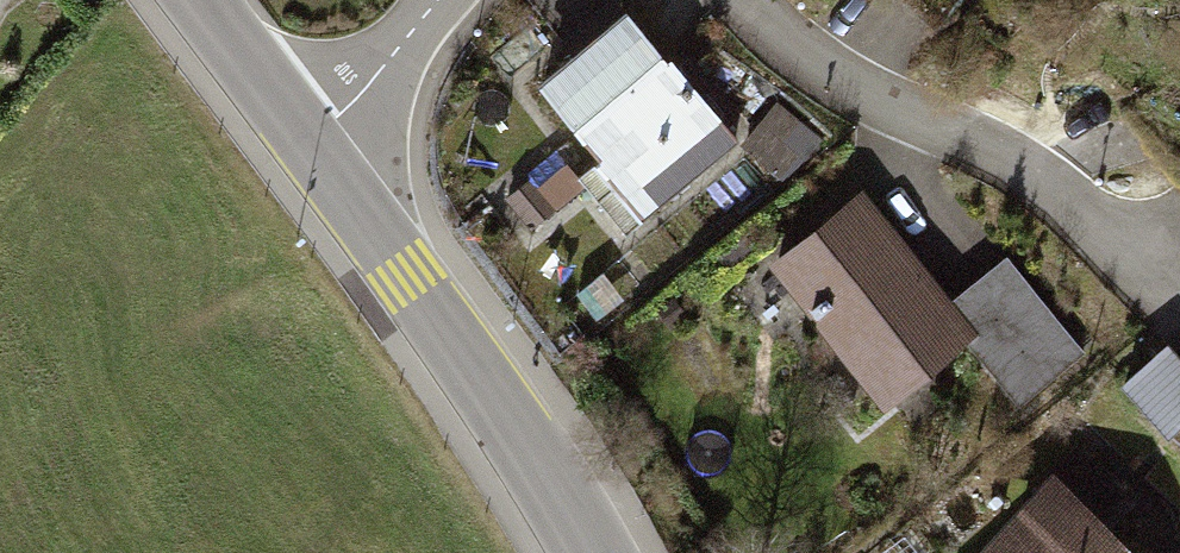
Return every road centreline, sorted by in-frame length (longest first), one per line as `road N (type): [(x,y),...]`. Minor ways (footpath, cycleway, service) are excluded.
road 1 (tertiary): [(592,552),(537,461),(307,140)]
road 2 (residential): [(1145,267),(1057,189),(852,86),(747,0)]
road 3 (residential): [(437,0),(350,106),(307,140)]
road 4 (tertiary): [(307,140),(199,0)]

